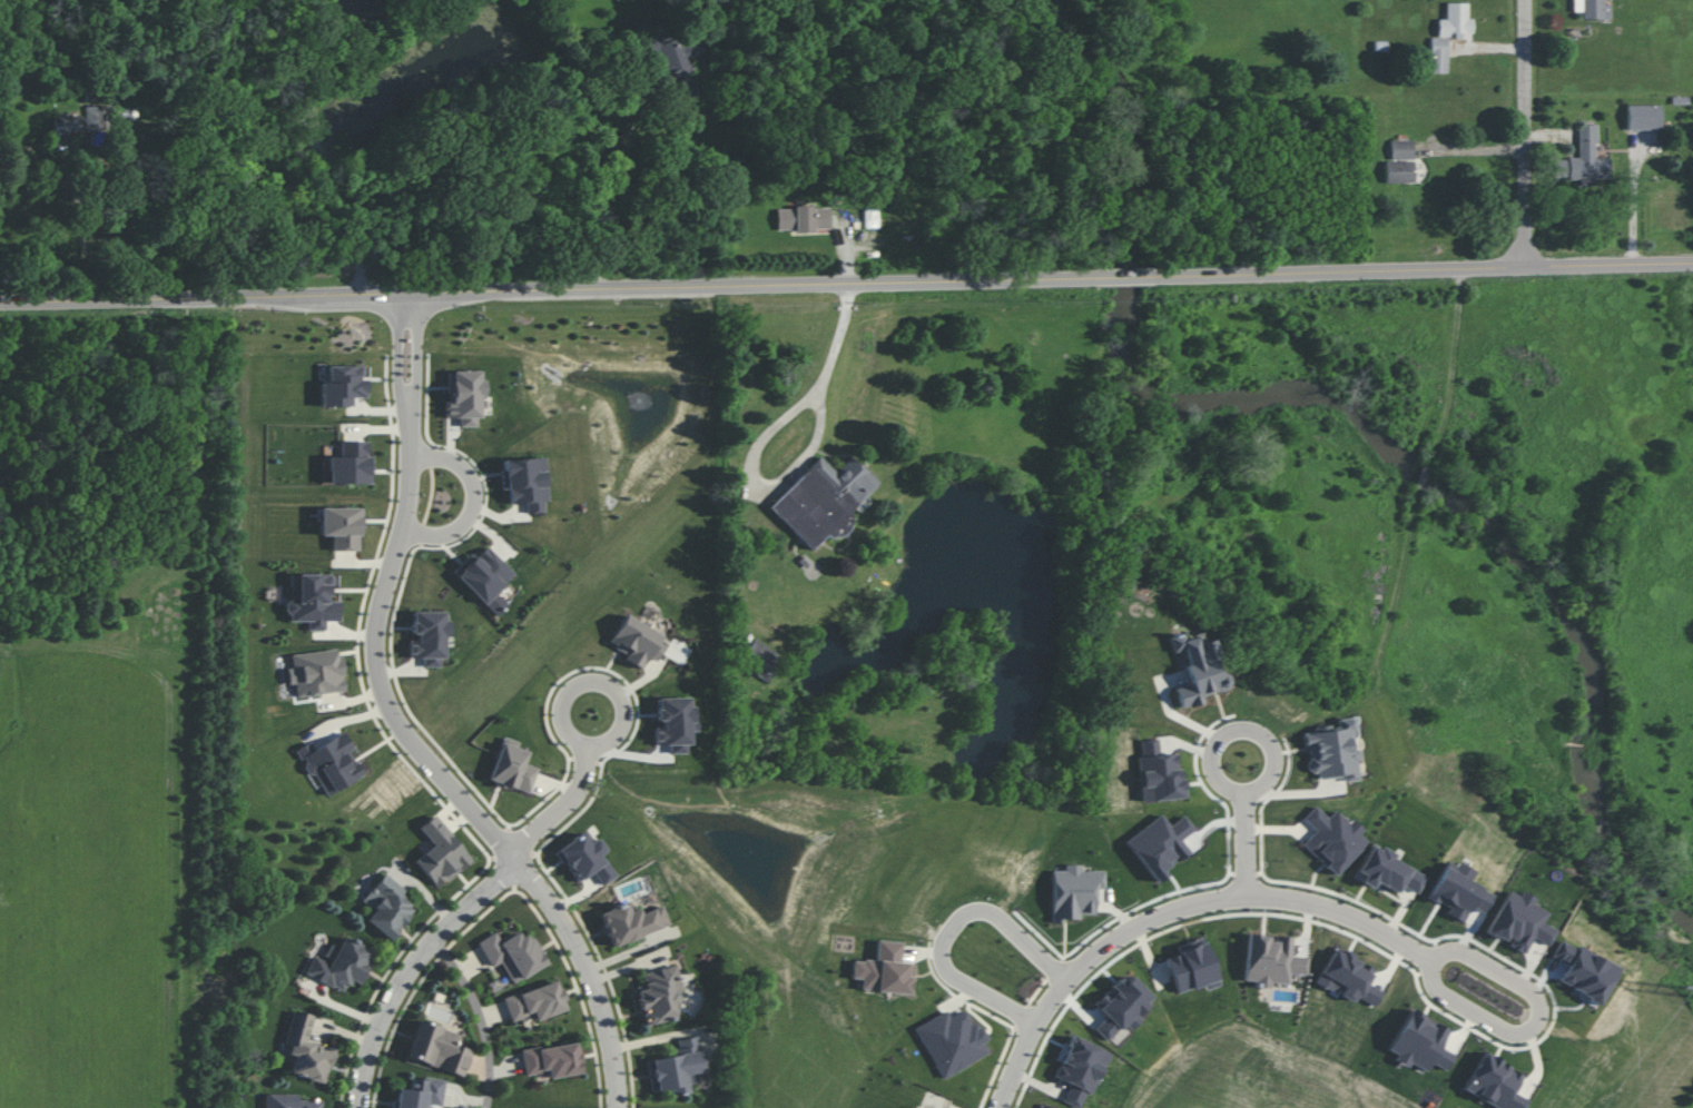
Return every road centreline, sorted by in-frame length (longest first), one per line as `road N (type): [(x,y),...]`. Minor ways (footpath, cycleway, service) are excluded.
road 1 (residential): [(0,304),(1140,286),(1692,263)]
road 2 (residential): [(993,1107),(1022,1037),(1057,979),(1120,932),(1200,900),(1256,897),(1330,909),(1421,957)]
road 3 (residential): [(402,392),(403,491),(368,613),(368,662),(396,725),(508,849)]
road 4 (residential): [(857,290),(819,396),(761,443),(756,478),(766,492),(819,446),(819,396)]
road 5 (residential): [(508,849),(573,791),(589,746),(612,736),(619,715),(604,682),(564,692),(557,718),(589,746)]
road 6 (residential): [(361,1107),(384,1009),(425,950),(519,864)]
road 7 (residential): [(508,849),(587,944),(620,1053),(622,1107)]
road 8 (residential): [(1529,267),(1529,0)]
road 9 (residential): [(405,458),(460,467),(473,492),(464,517),(447,532),(395,537)]
road 10 (residential): [(1247,898),(1242,756)]

